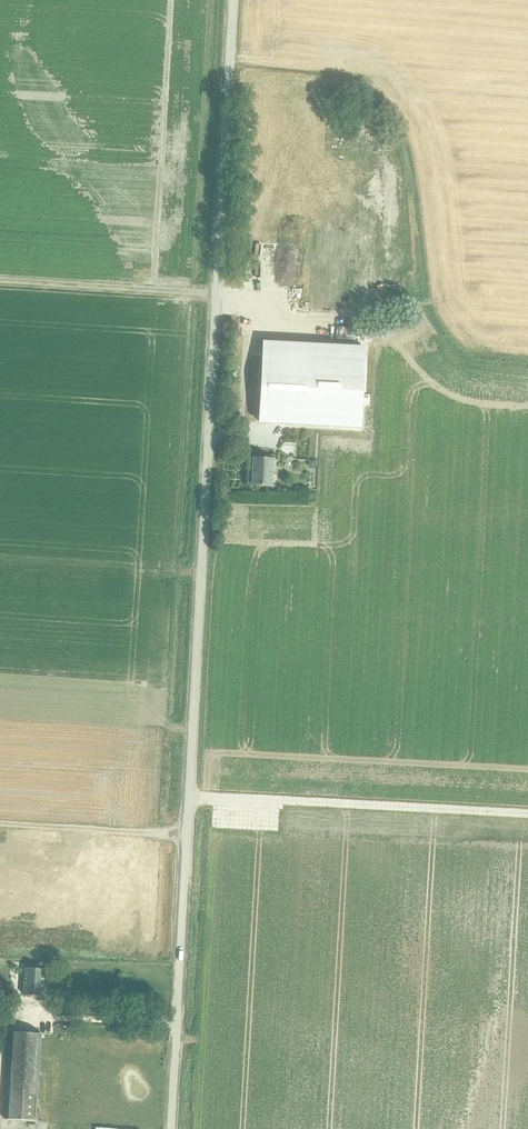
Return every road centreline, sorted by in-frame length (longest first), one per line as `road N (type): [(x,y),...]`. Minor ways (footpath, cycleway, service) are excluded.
road 1 (unclassified): [(168,1128),(231,0)]
road 2 (track): [(188,797),(527,815)]
road 3 (track): [(214,291),(0,278)]
road 4 (track): [(186,837),(0,826)]

